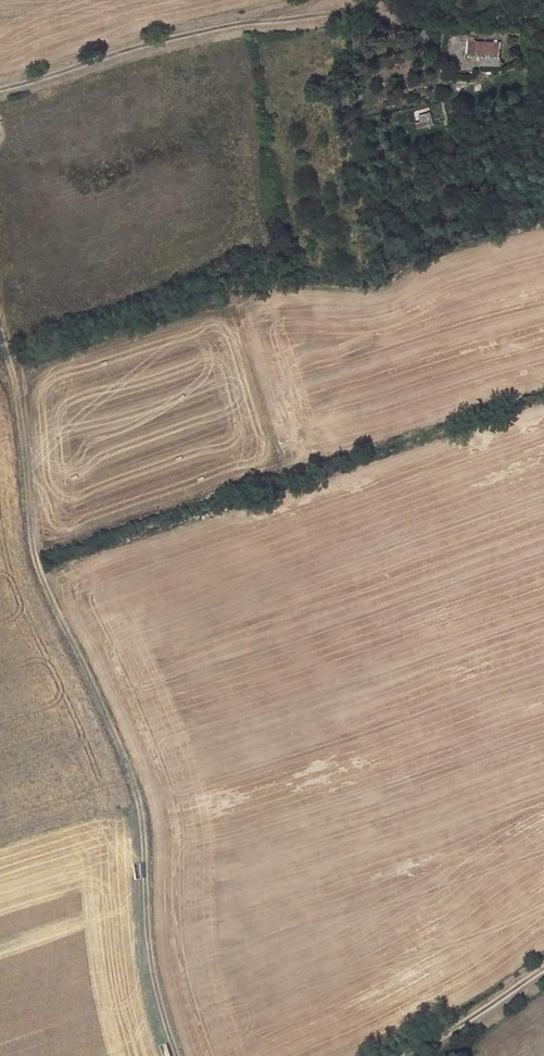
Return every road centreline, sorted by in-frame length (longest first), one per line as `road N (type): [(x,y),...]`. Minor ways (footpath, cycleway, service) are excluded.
road 1 (track): [(0,308),(40,564),(129,792),(147,941),(175,1055)]
road 2 (track): [(0,90),(170,38),(376,15)]
road 3 (track): [(397,1055),(543,971)]

